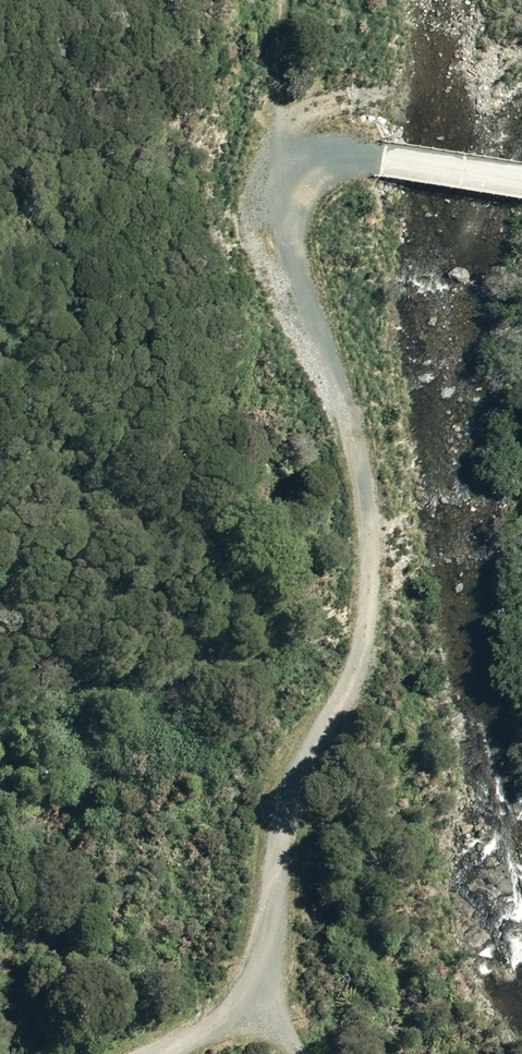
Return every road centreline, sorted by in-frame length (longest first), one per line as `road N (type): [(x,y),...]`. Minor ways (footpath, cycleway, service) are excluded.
road 1 (track): [(255,982),(270,944),(292,789),(355,681),(377,585),(356,453),(278,241),(281,187)]
road 2 (track): [(281,187),(300,170),(348,157),(521,180)]
road 3 (track): [(281,130),(306,112),(338,105),(521,124)]
road 4 (track): [(290,0),(281,187)]

